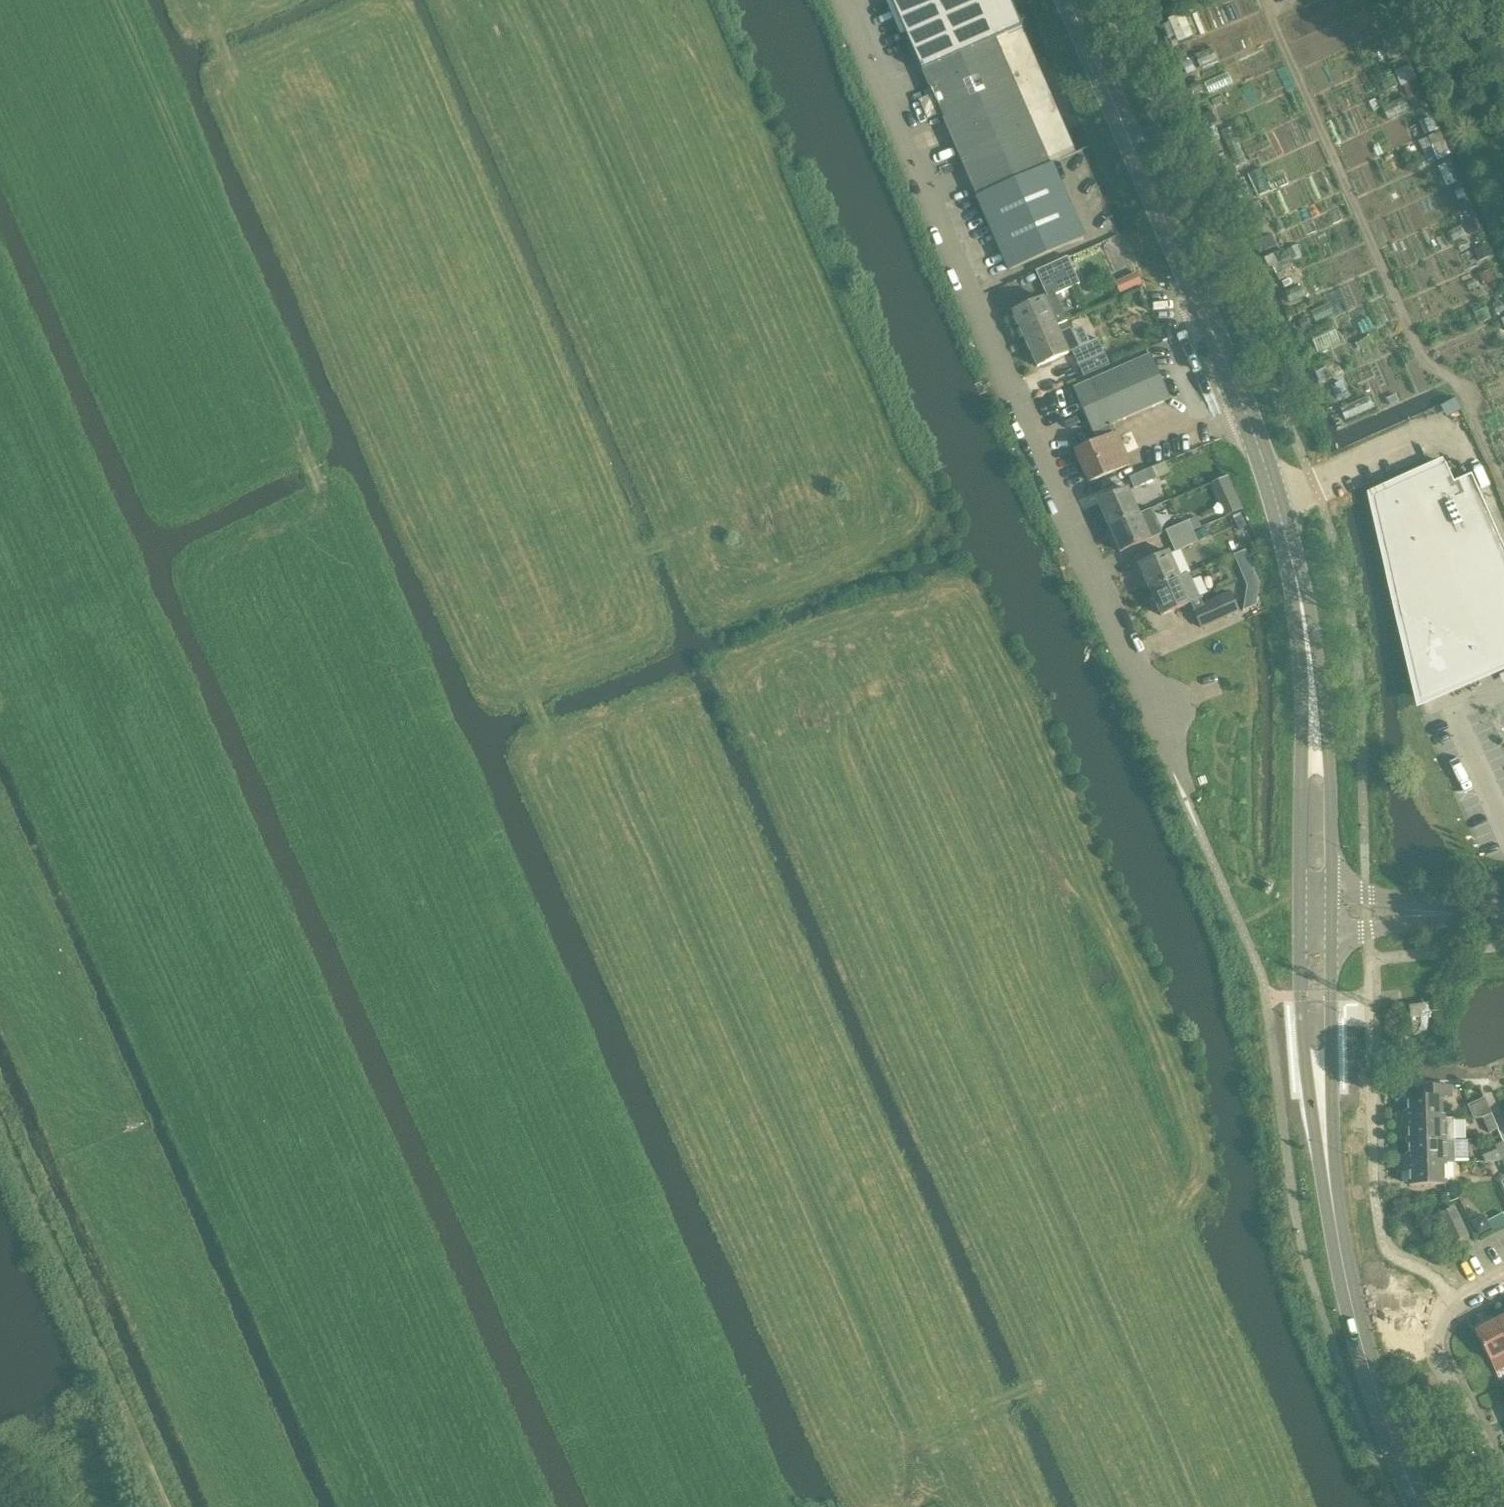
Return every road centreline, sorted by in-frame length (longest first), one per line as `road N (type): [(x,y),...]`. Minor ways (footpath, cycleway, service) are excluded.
road 1 (unclassified): [(1173,759),(839,0)]
road 2 (secondary): [(1275,497),(1249,415),(1069,0)]
road 3 (secondary): [(1332,888),(1316,640),(1275,497)]
road 4 (secondary): [(1275,497),(1301,678),(1299,889)]
road 5 (secondary): [(1298,933),(1318,1173),(1353,1319)]
road 6 (secondary): [(1353,1319),(1335,1171),(1331,933)]
road 7 (residential): [(1503,1490),(1428,1328),(1430,1314),(1503,1270)]
road 8 (secondary): [(1419,1506),(1353,1319)]
road 9 (tertiary): [(1331,933),(1486,913)]
road 10 (tertiary): [(1486,913),(1332,888)]

